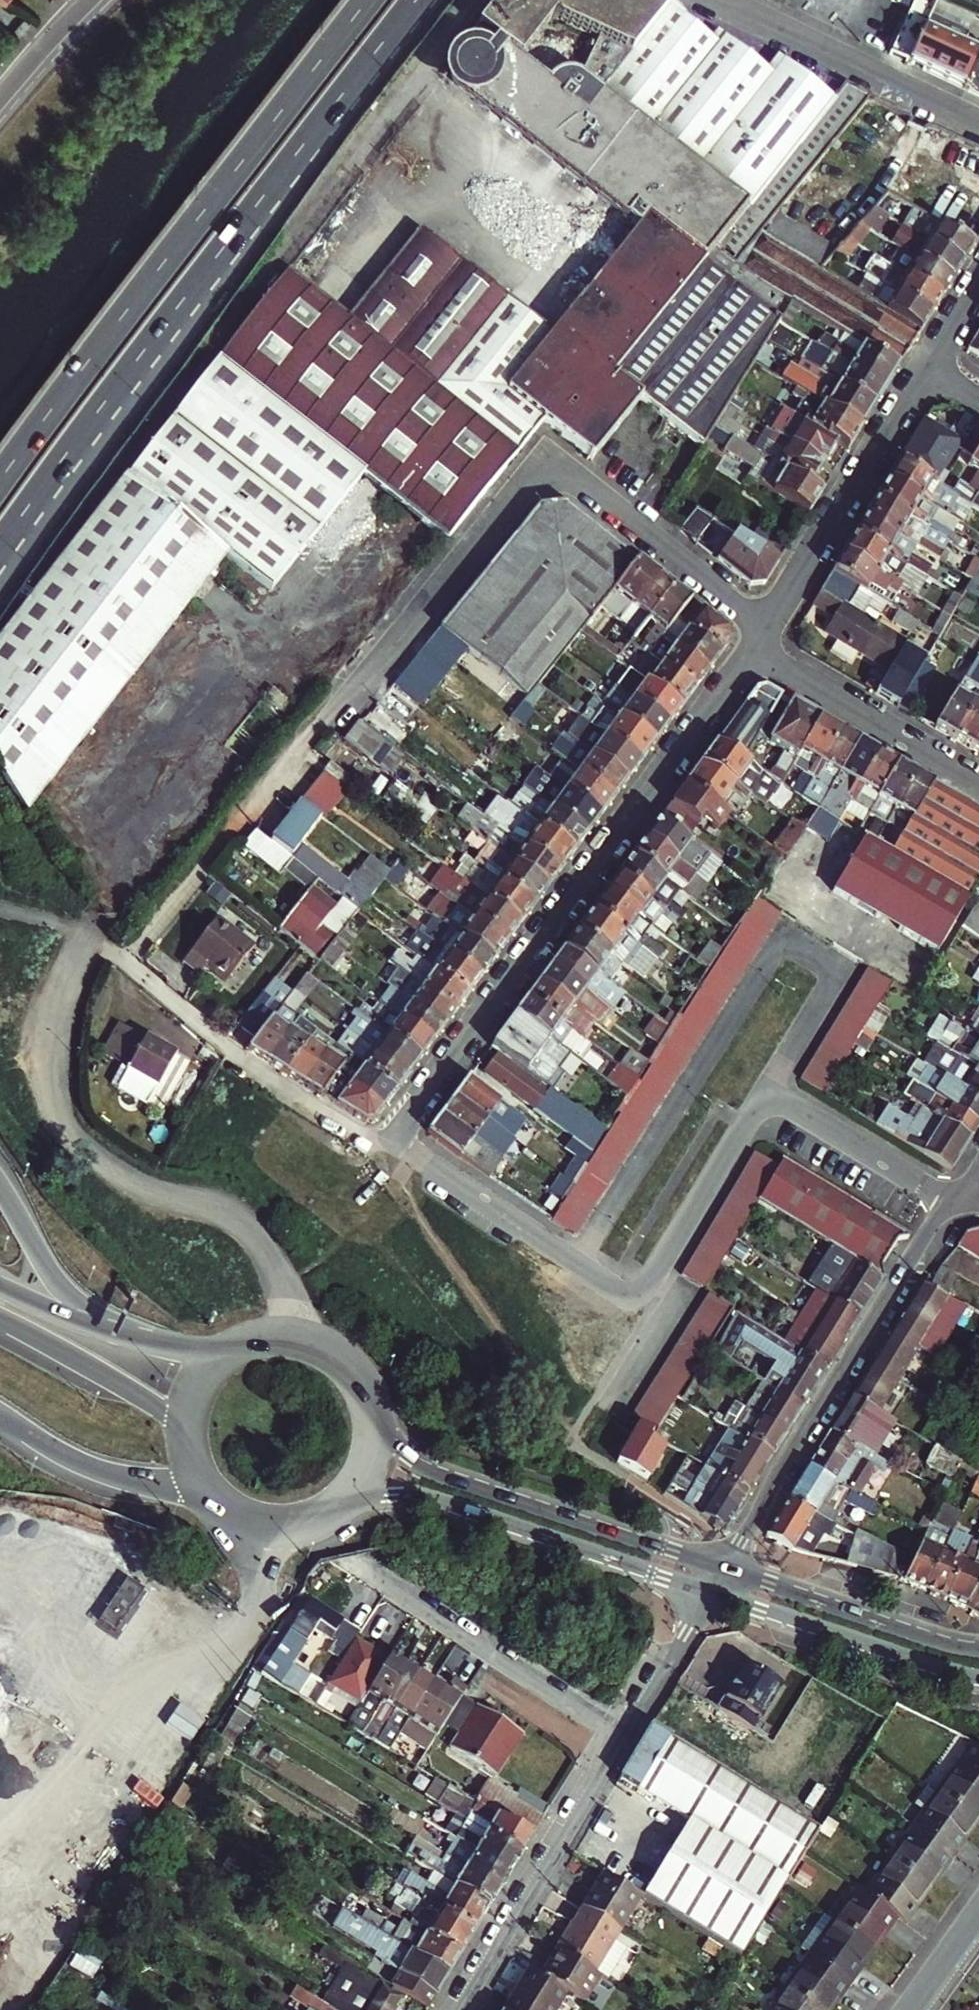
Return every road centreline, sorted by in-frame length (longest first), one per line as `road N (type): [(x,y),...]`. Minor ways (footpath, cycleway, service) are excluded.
road 1 (residential): [(397,1136),(760,643)]
road 2 (trunk): [(367,0),(0,478)]
road 3 (trunk): [(83,436),(417,0)]
road 4 (residential): [(299,1340),(283,1279),(248,1231),(207,1205),(126,1182),(98,1165),(61,1119),(54,1091),(61,1018),(96,931)]
road 5 (tertiary): [(714,1592),(461,2009)]
road 6 (tertiary): [(973,1184),(929,1227),(726,1569)]
road 7 (secondary): [(726,1569),(425,1470),(394,1447),(366,1394)]
road 8 (secondary): [(321,1514),(378,1494),(415,1493),(714,1592)]
road 9 (residential): [(336,720),(547,458)]
road 10 (residential): [(760,643),(927,371)]
road 11 (residential): [(760,643),(738,608),(547,458)]
road 12 (residential): [(978,121),(723,0)]
road 13 (secondary): [(714,1592),(978,1677)]
road 14 (secondary): [(978,1648),(950,1645),(726,1569)]
road 15 (residential): [(978,784),(786,670),(760,643)]
road 16 (trunk): [(0,1423),(107,1482),(230,1508)]
road 17 (trunk): [(158,1345),(72,1296),(0,1186)]
road 18 (trunk): [(0,1323),(150,1404),(189,1444)]
road 19 (trunk): [(0,588),(83,436)]
road 20 (trunk): [(158,1345),(0,1289)]
road 21 (trunk): [(0,548),(83,436)]
road 22 (secondary): [(321,1514),(364,1470),(373,1439),(366,1394)]
road 23 (secondary): [(255,1342),(217,1363),(199,1387),(189,1444)]
road 24 (residential): [(0,97),(86,0)]

